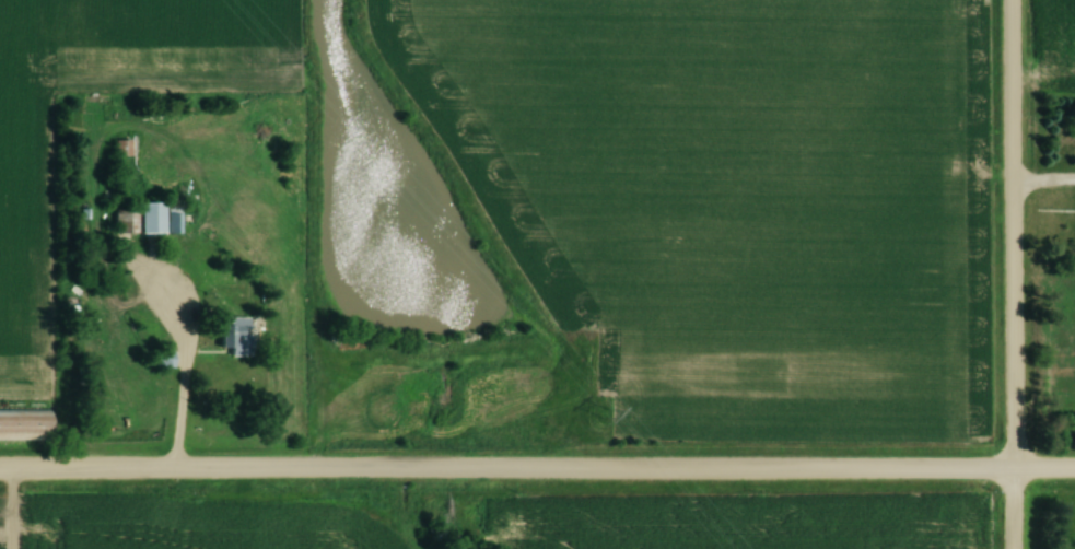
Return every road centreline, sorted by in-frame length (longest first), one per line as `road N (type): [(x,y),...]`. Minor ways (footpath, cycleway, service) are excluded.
road 1 (residential): [(0,472),(1074,472)]
road 2 (residential): [(1012,548),(1009,0)]

